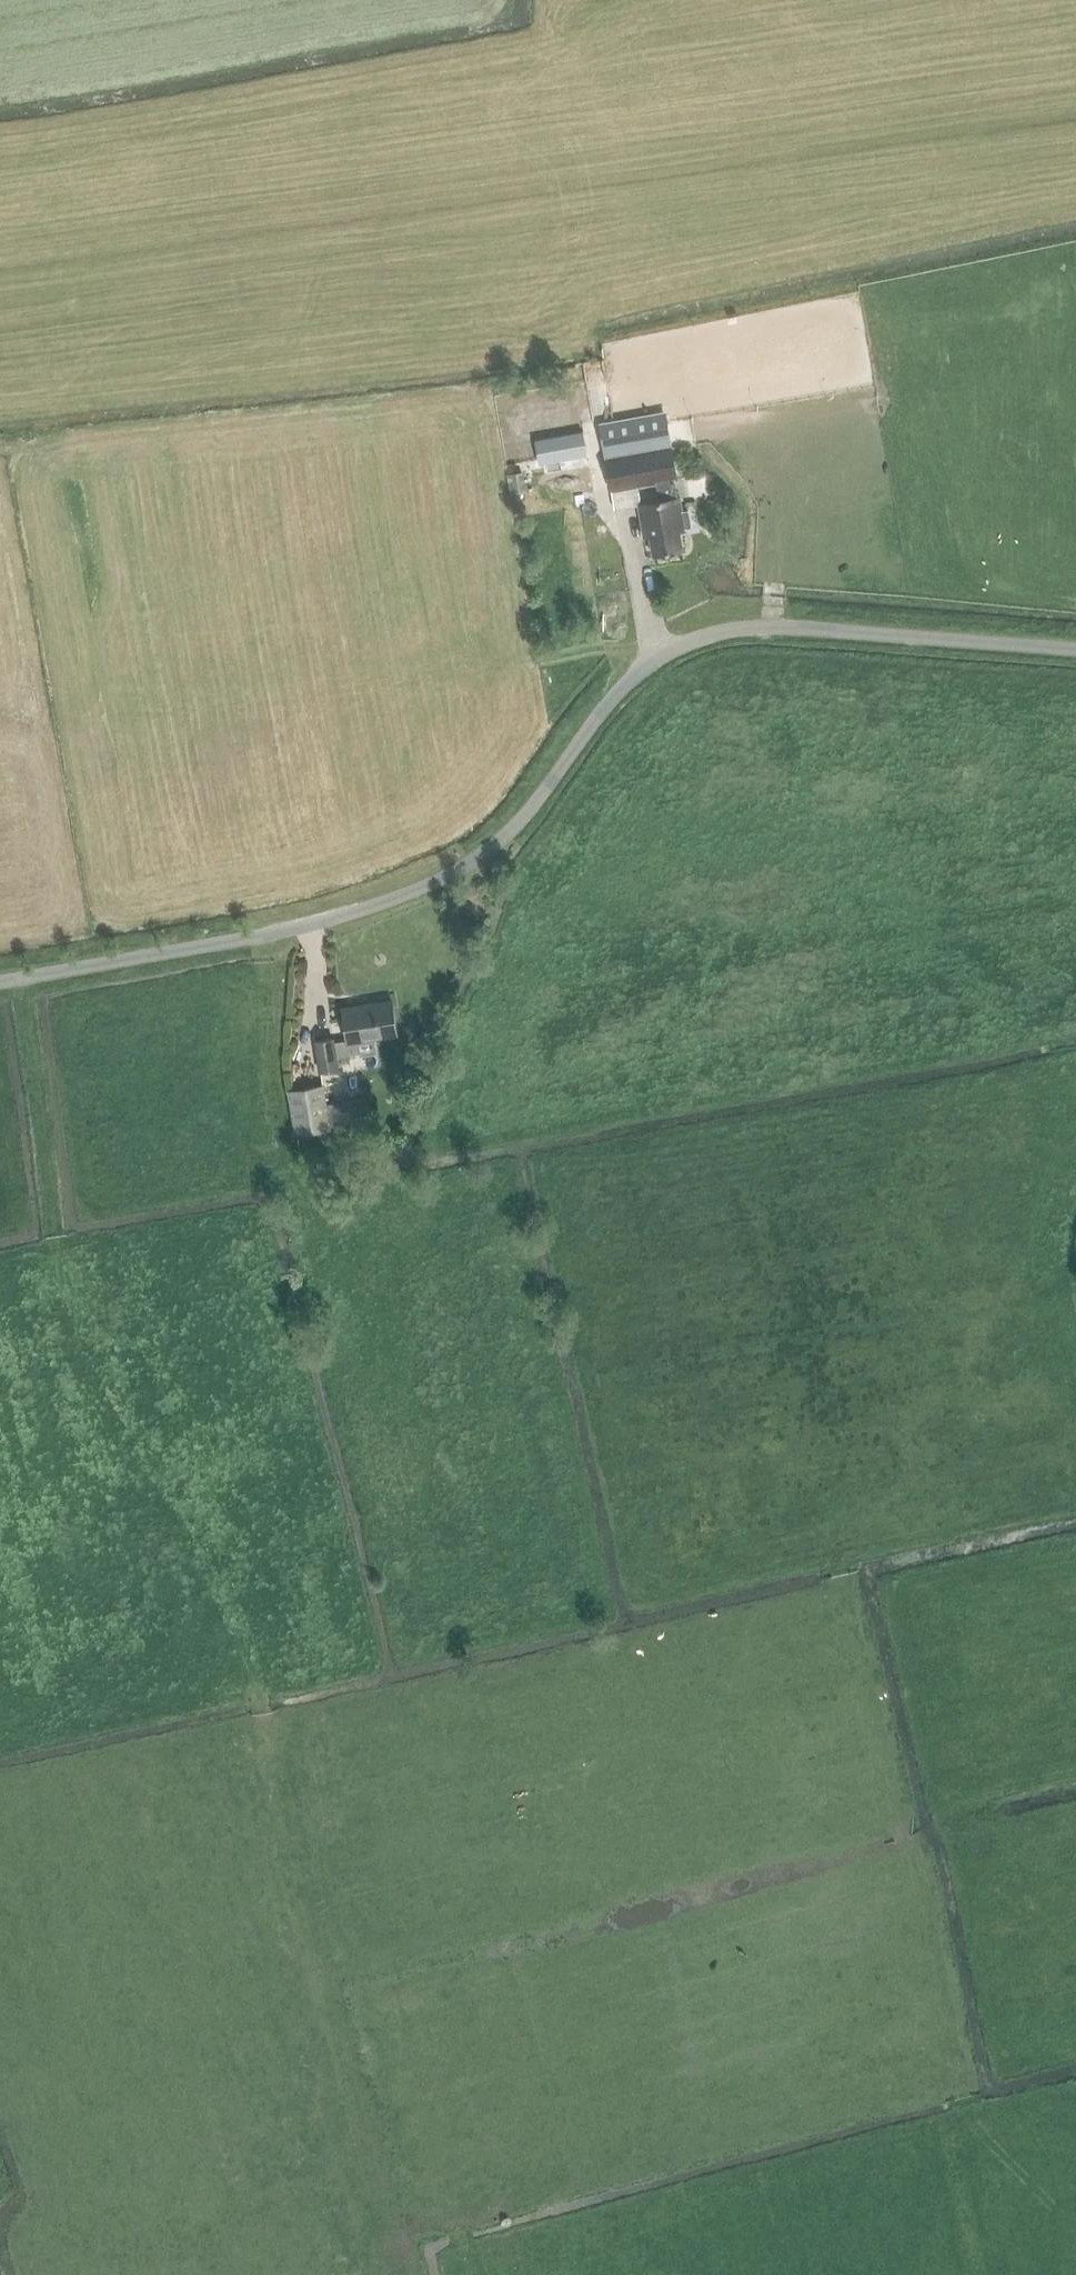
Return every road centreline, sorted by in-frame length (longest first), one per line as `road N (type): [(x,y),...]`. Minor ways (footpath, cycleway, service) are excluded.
road 1 (unclassified): [(0,984),(325,921),(437,881),(485,854),(516,824),(640,666),(696,636),(770,625),(1075,649)]

